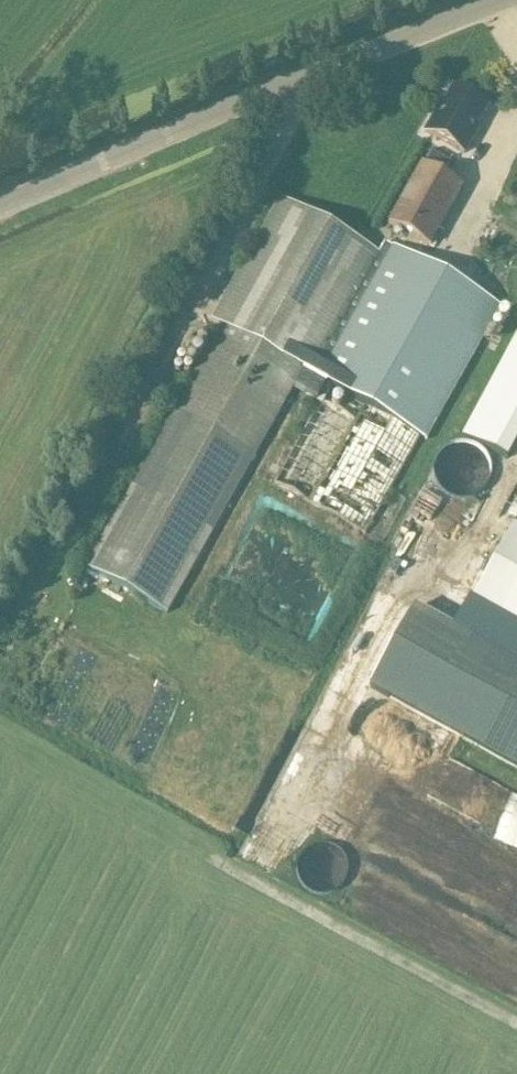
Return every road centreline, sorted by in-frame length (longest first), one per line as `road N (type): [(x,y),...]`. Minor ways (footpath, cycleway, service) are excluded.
road 1 (unclassified): [(500,0),(0,208)]
road 2 (track): [(516,1020),(214,859)]

